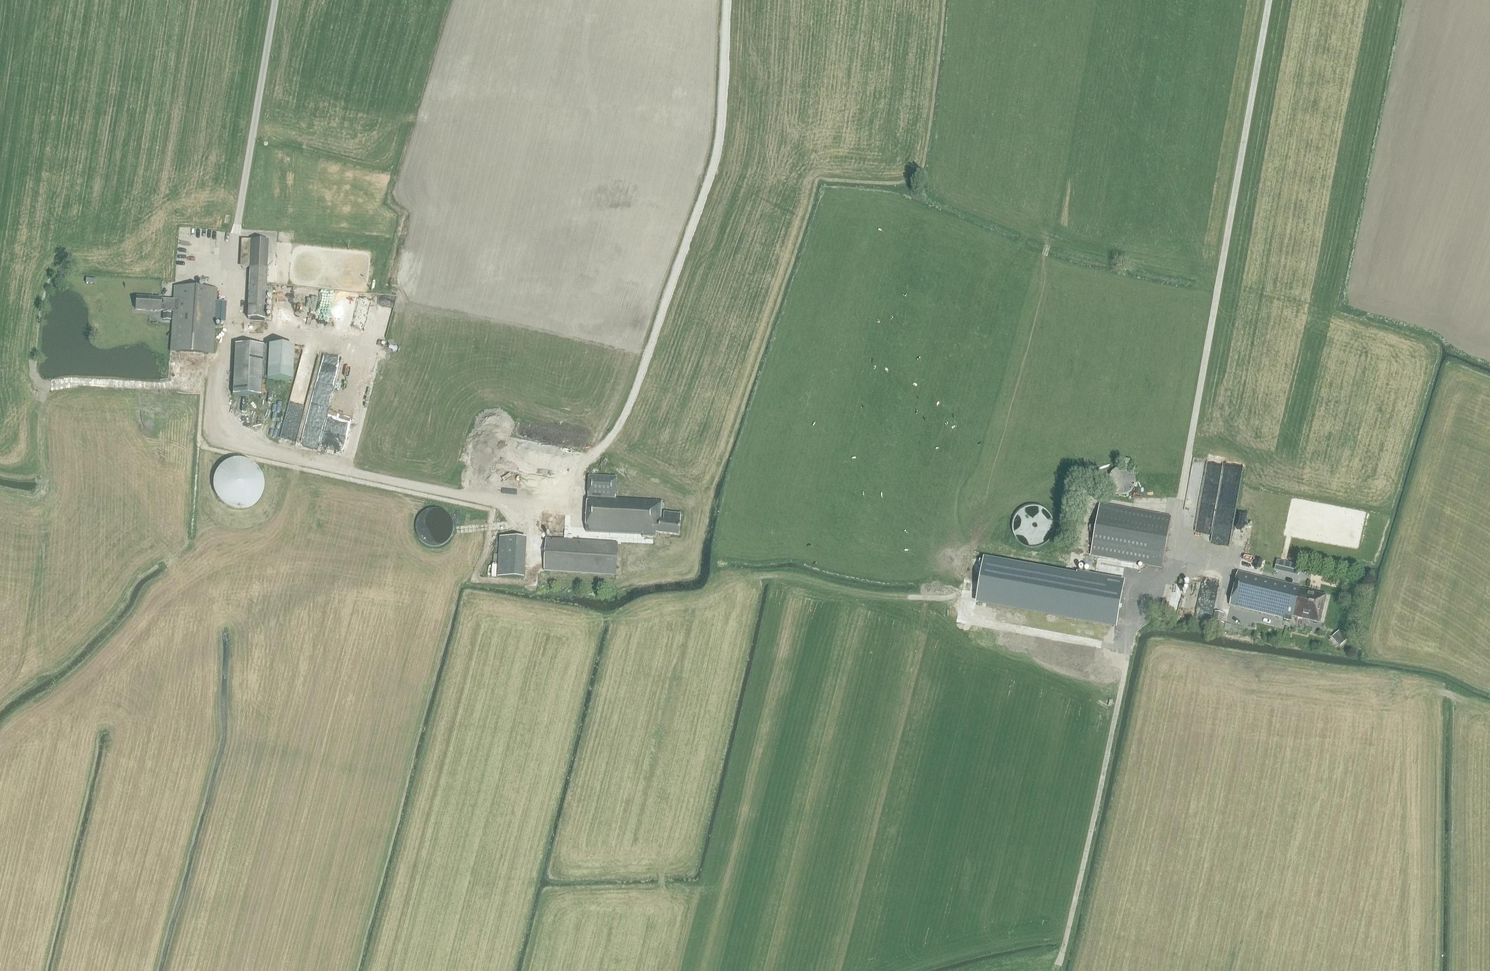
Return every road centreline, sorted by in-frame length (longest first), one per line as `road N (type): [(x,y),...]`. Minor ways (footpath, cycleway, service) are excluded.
road 1 (track): [(725,0),(712,160),(614,433),(578,460)]

